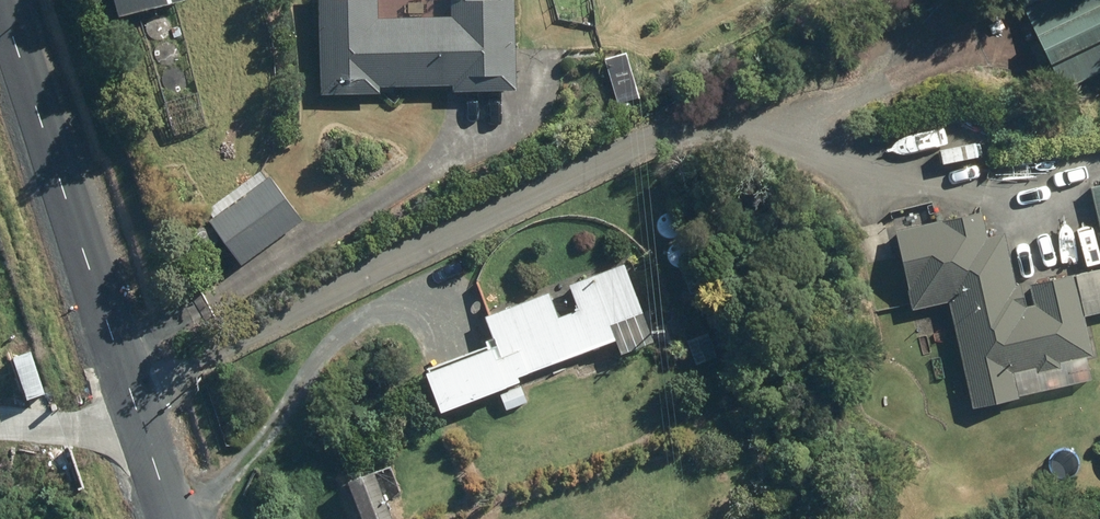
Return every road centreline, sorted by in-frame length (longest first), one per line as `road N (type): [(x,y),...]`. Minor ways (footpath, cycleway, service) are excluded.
road 1 (unclassified): [(0,27),(166,518)]

